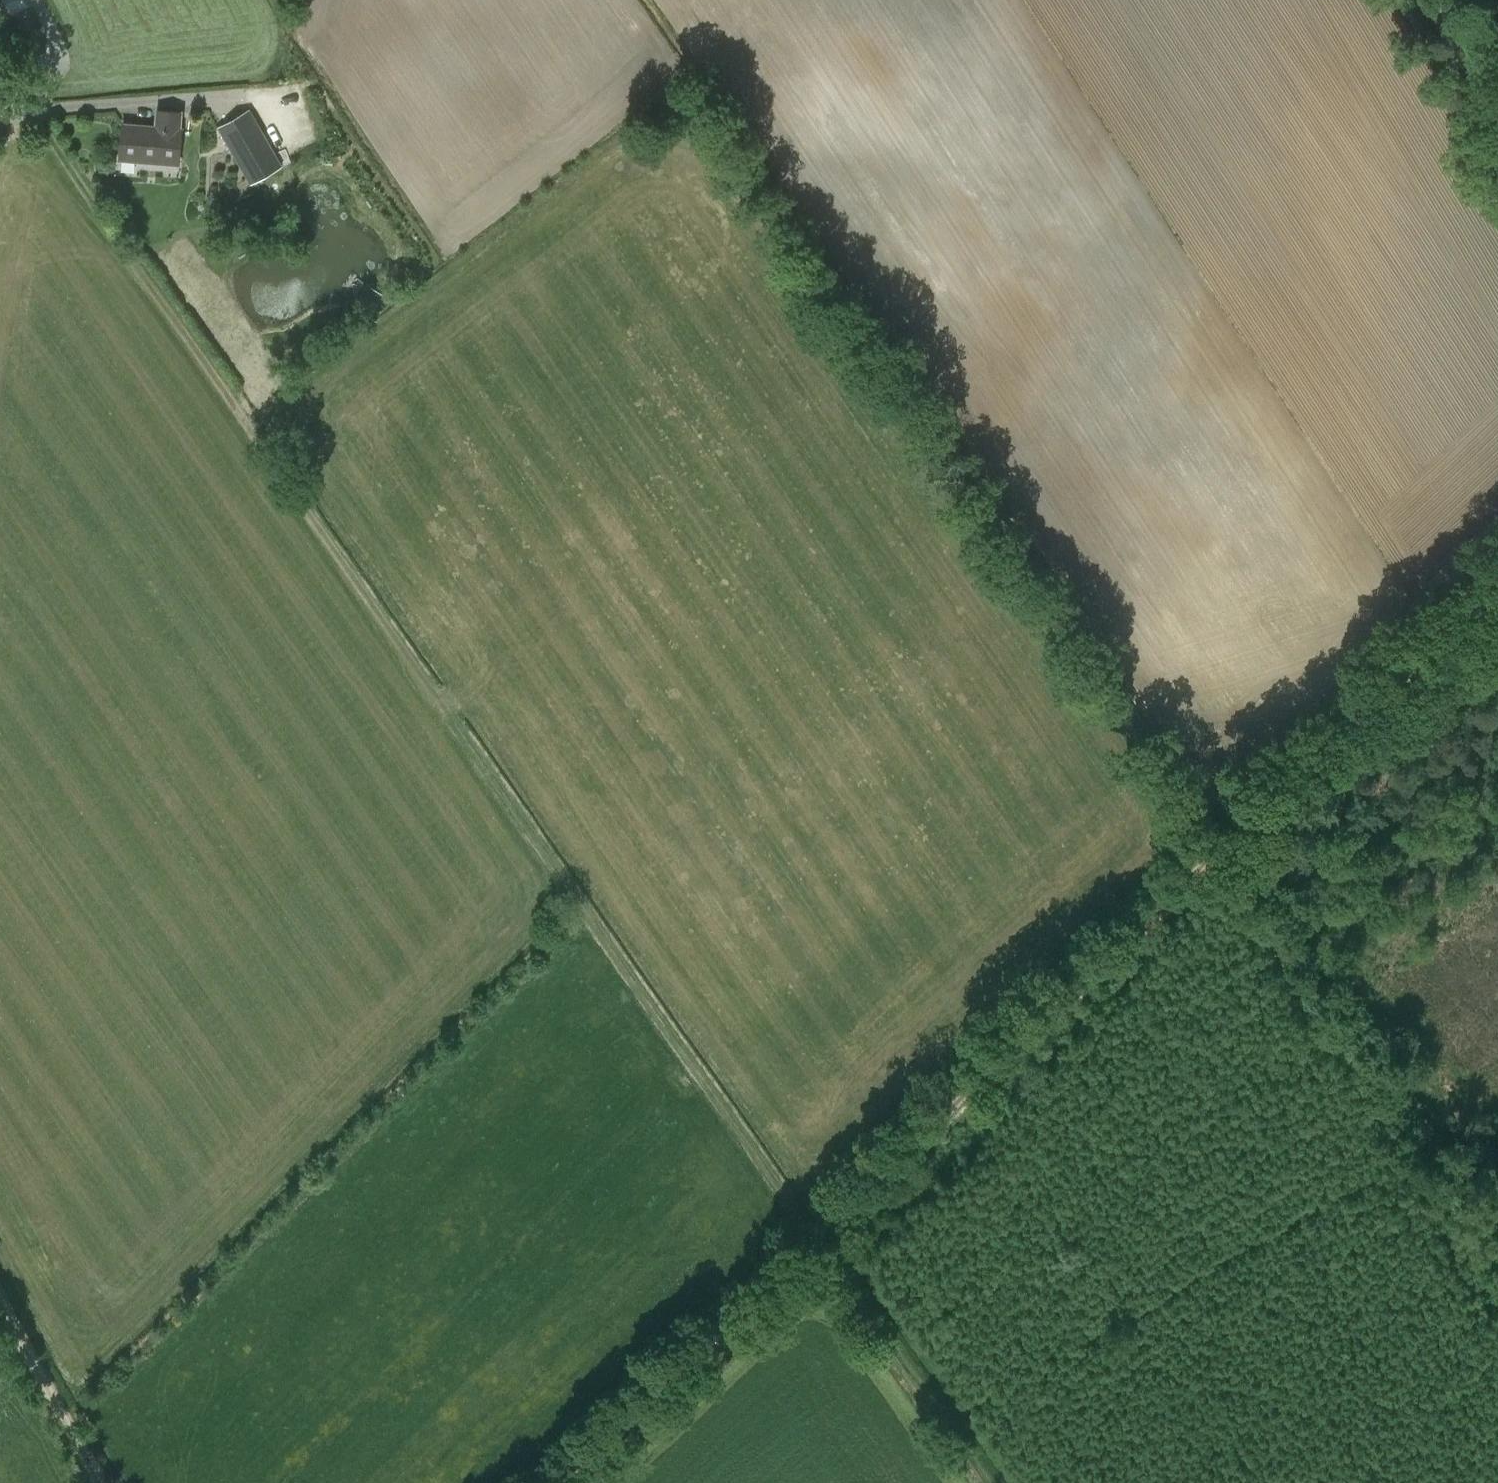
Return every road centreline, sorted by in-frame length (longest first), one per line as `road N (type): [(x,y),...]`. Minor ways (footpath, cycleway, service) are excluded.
road 1 (track): [(1497,583),(814,1237)]
road 2 (track): [(814,1237),(548,1482)]
road 3 (track): [(814,1237),(993,1482)]
road 4 (track): [(99,1482),(0,1307)]
road 5 (unclassified): [(1497,108),(1432,0)]

